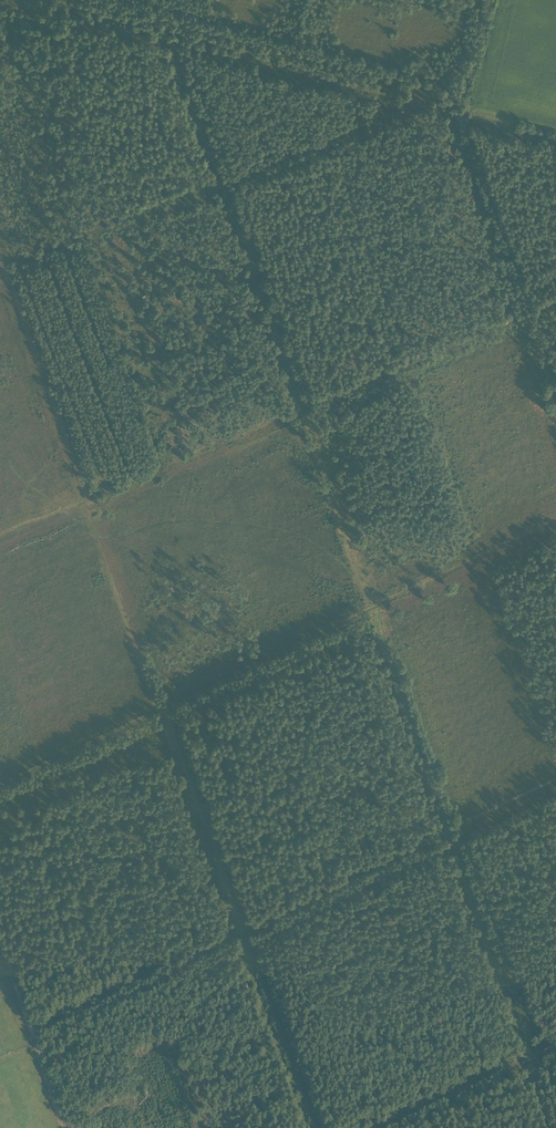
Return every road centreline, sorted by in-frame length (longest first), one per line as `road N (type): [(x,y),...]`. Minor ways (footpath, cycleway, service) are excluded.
road 1 (track): [(555,522),(0,790)]
road 2 (track): [(25,0),(555,142)]
road 3 (track): [(64,1127),(0,947)]
road 4 (track): [(555,1046),(389,1127)]

